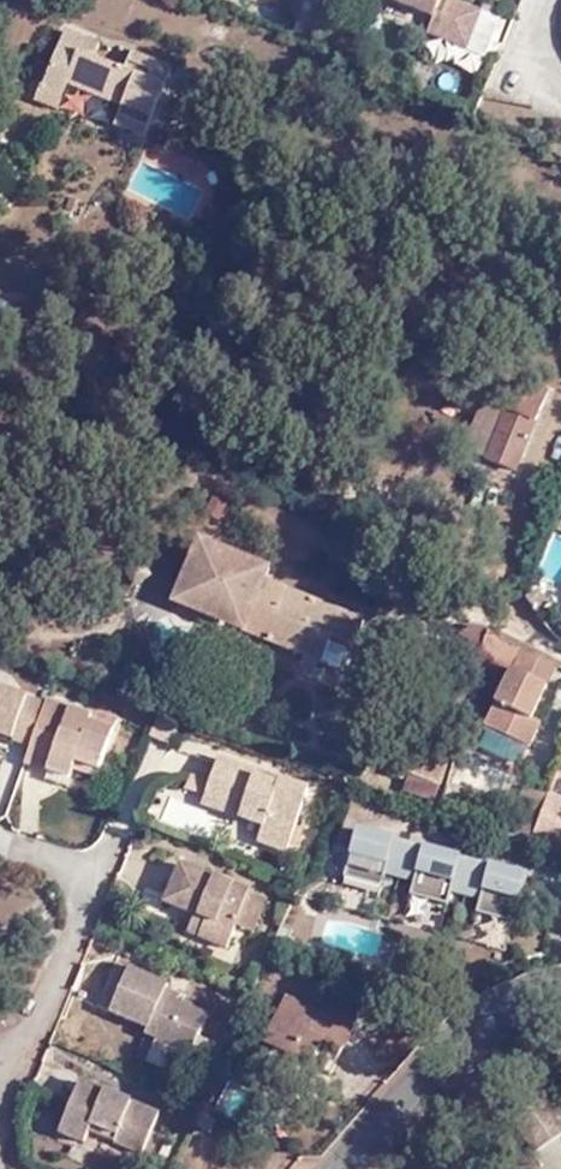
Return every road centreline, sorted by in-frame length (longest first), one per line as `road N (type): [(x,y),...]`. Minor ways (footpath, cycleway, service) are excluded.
road 1 (residential): [(339,1168),(414,1083),(489,1017),(560,985)]

